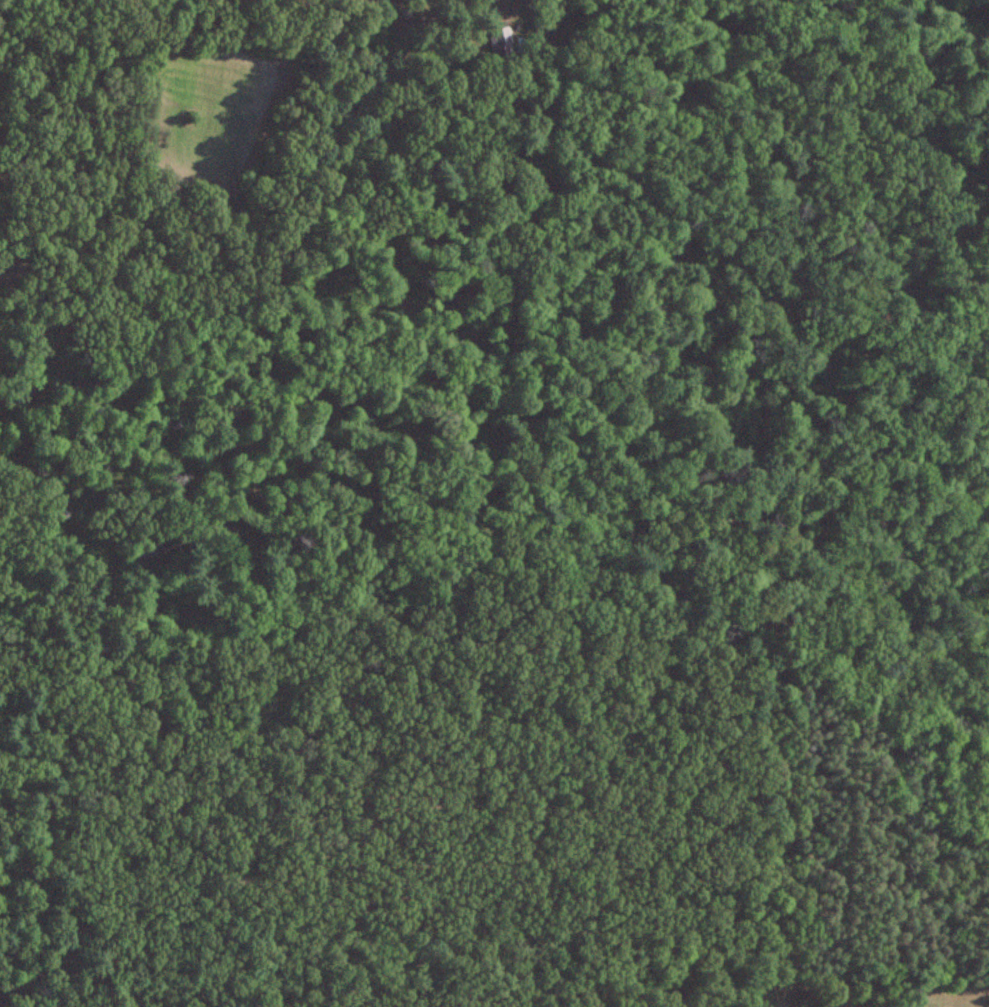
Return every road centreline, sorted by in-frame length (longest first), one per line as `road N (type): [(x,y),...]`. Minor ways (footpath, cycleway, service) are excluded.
road 1 (residential): [(305,0),(379,25),(429,18)]

